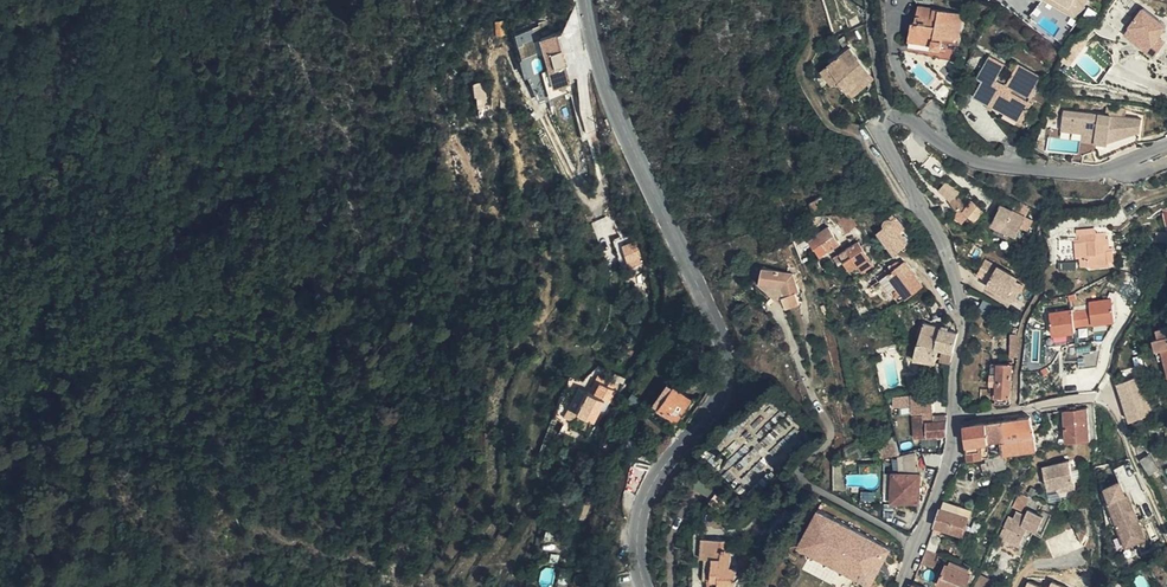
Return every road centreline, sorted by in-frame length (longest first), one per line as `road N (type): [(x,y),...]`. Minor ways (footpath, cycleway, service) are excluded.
road 1 (tertiary): [(654,586),(646,517),(670,469),(722,409),(731,367),(611,89),(589,0)]
road 2 (residential): [(1124,161),(1074,171),(987,164),(908,117),(883,124),(958,275),(964,318),(956,415)]
road 3 (residential): [(956,415),(1084,399),(1113,404),(1166,529)]
road 4 (residential): [(956,415),(952,461),(906,586)]

